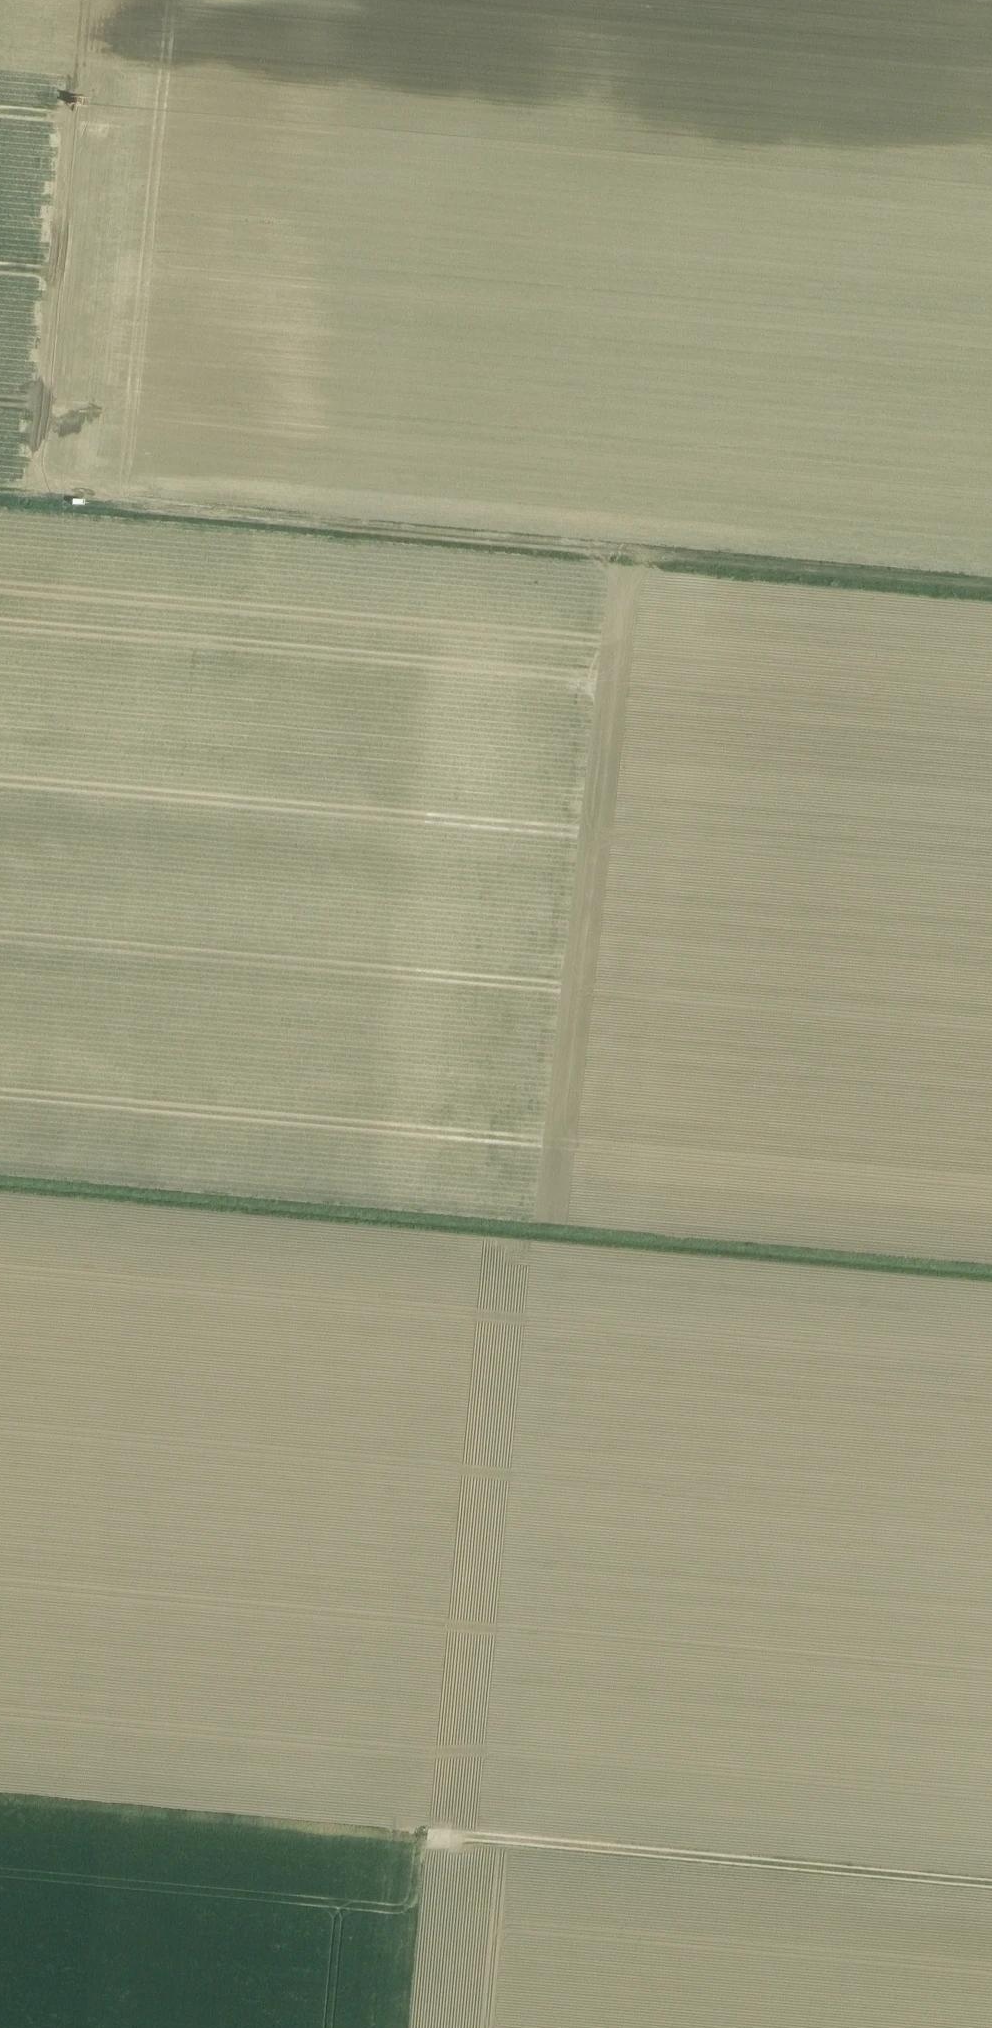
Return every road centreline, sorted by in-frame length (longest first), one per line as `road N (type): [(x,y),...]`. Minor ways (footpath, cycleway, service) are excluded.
road 1 (track): [(0,492),(991,587)]
road 2 (track): [(437,1831),(991,1880)]

